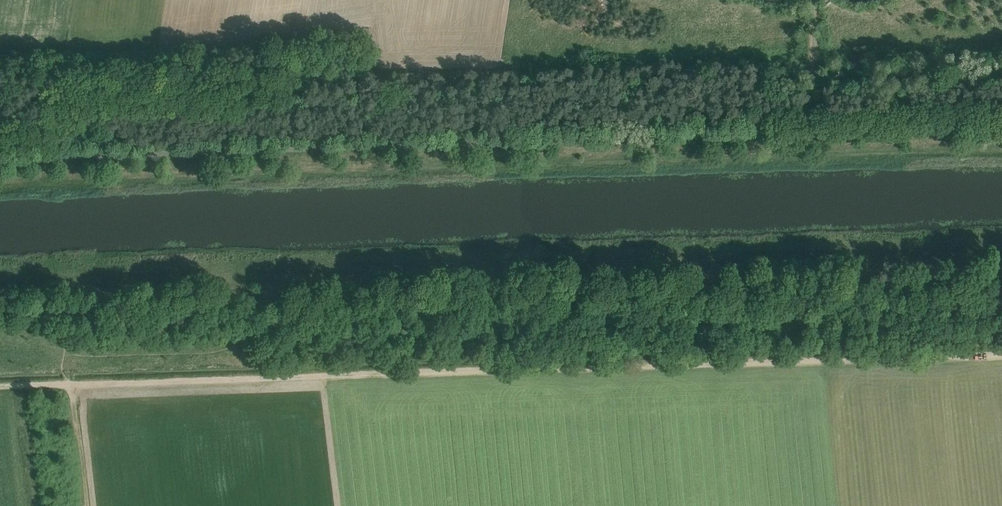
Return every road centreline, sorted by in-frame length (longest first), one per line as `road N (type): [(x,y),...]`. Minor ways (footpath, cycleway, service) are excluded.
road 1 (track): [(1001,268),(0,305)]
road 2 (track): [(1001,351),(0,386)]
road 3 (track): [(71,384),(86,505)]

